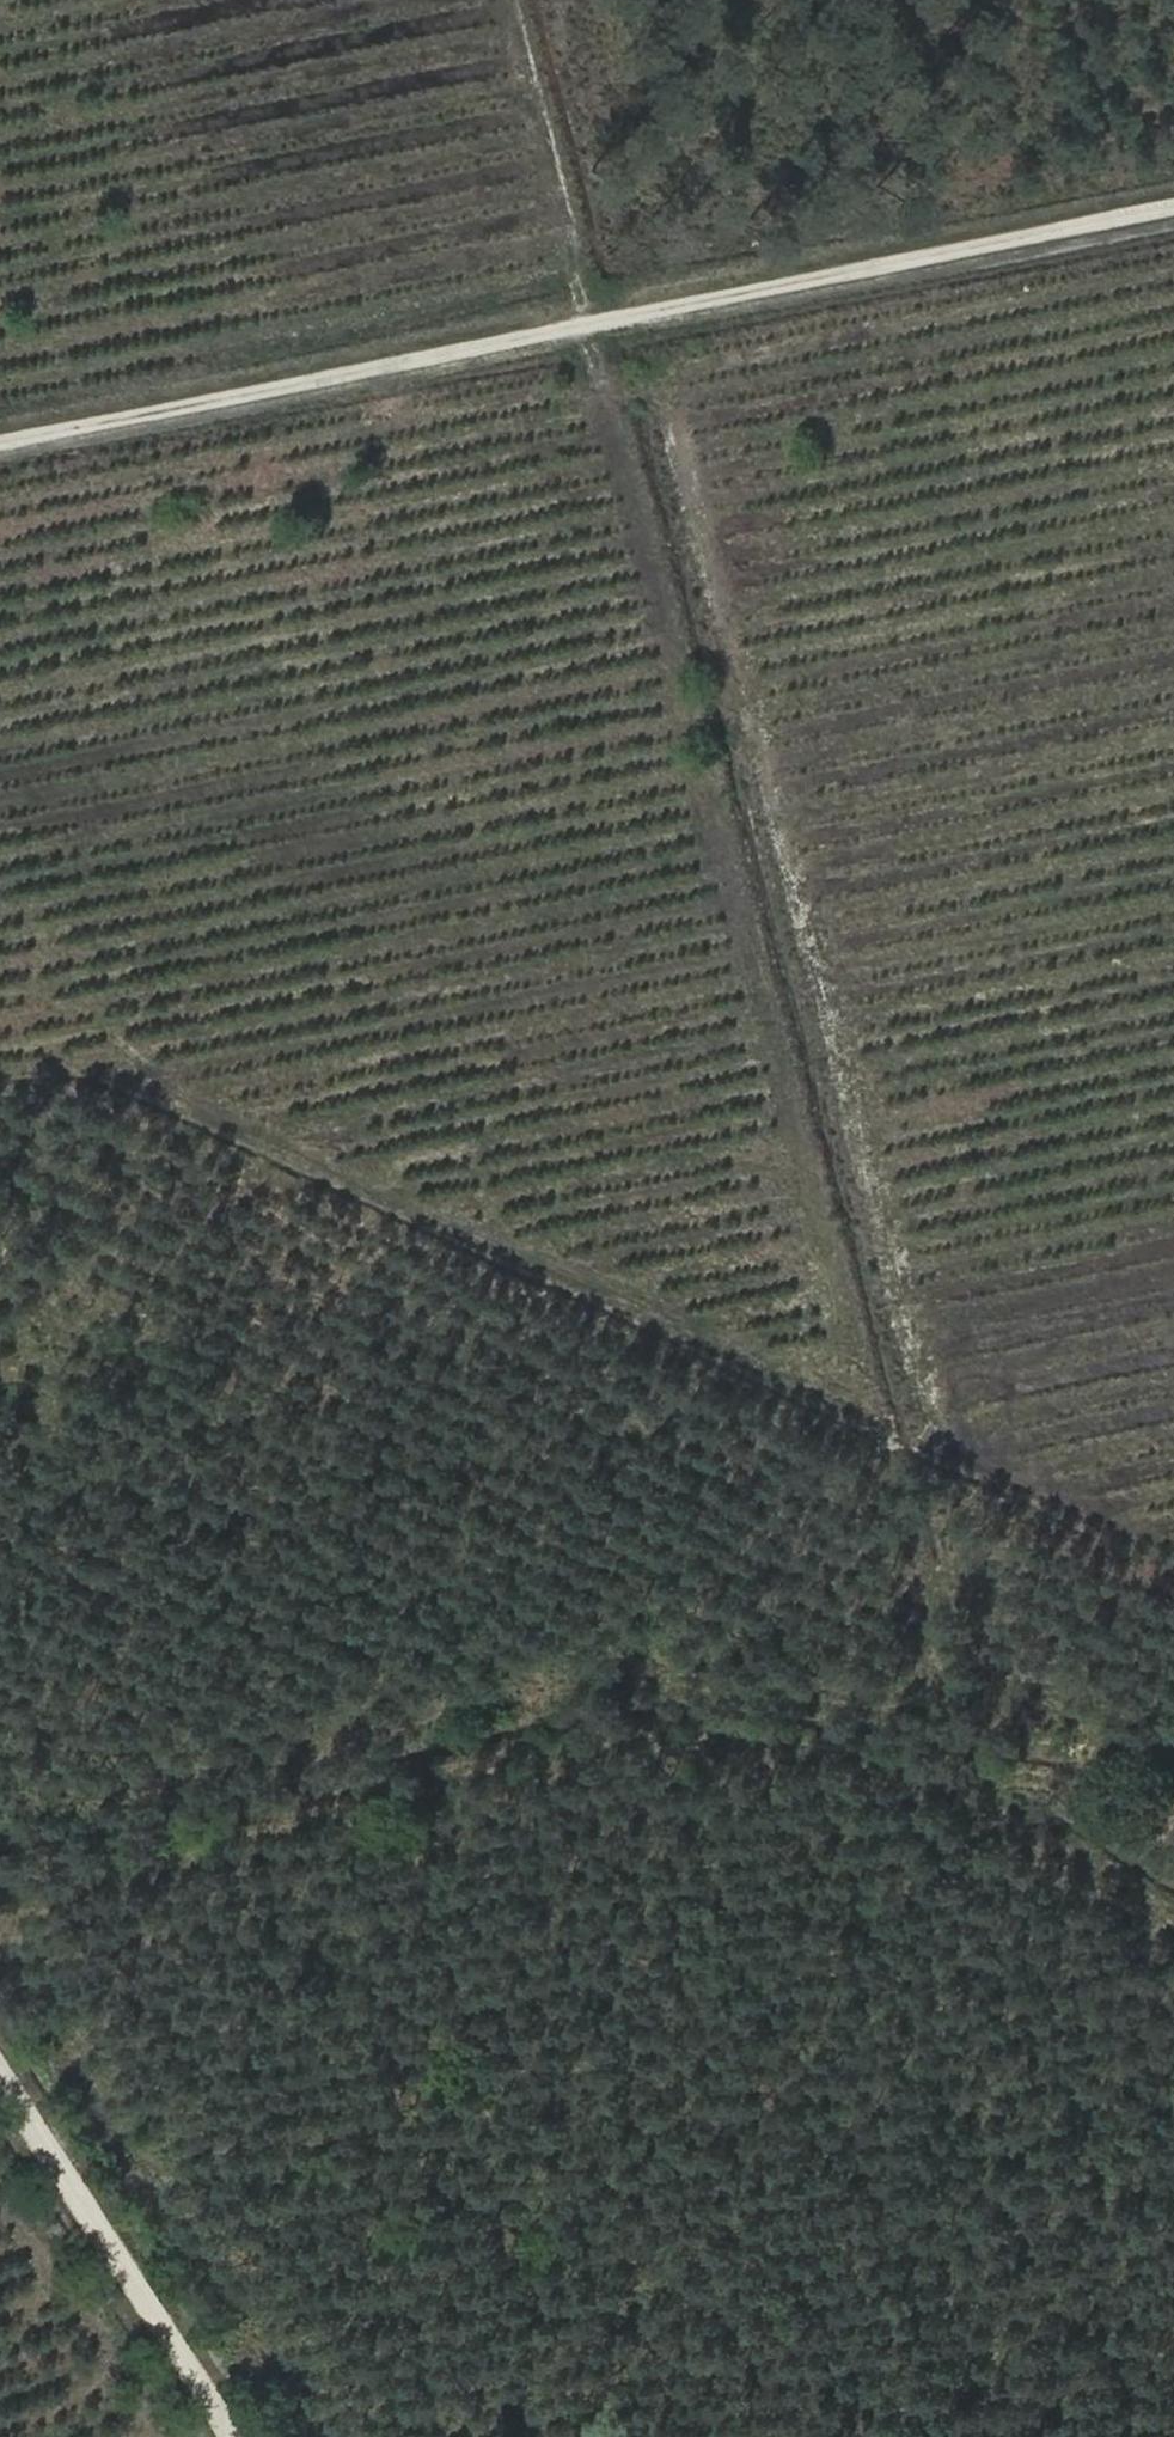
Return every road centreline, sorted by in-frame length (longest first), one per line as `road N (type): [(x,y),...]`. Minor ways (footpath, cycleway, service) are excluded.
road 1 (track): [(0,441),(1173,208)]
road 2 (track): [(0,2073),(234,2436)]

